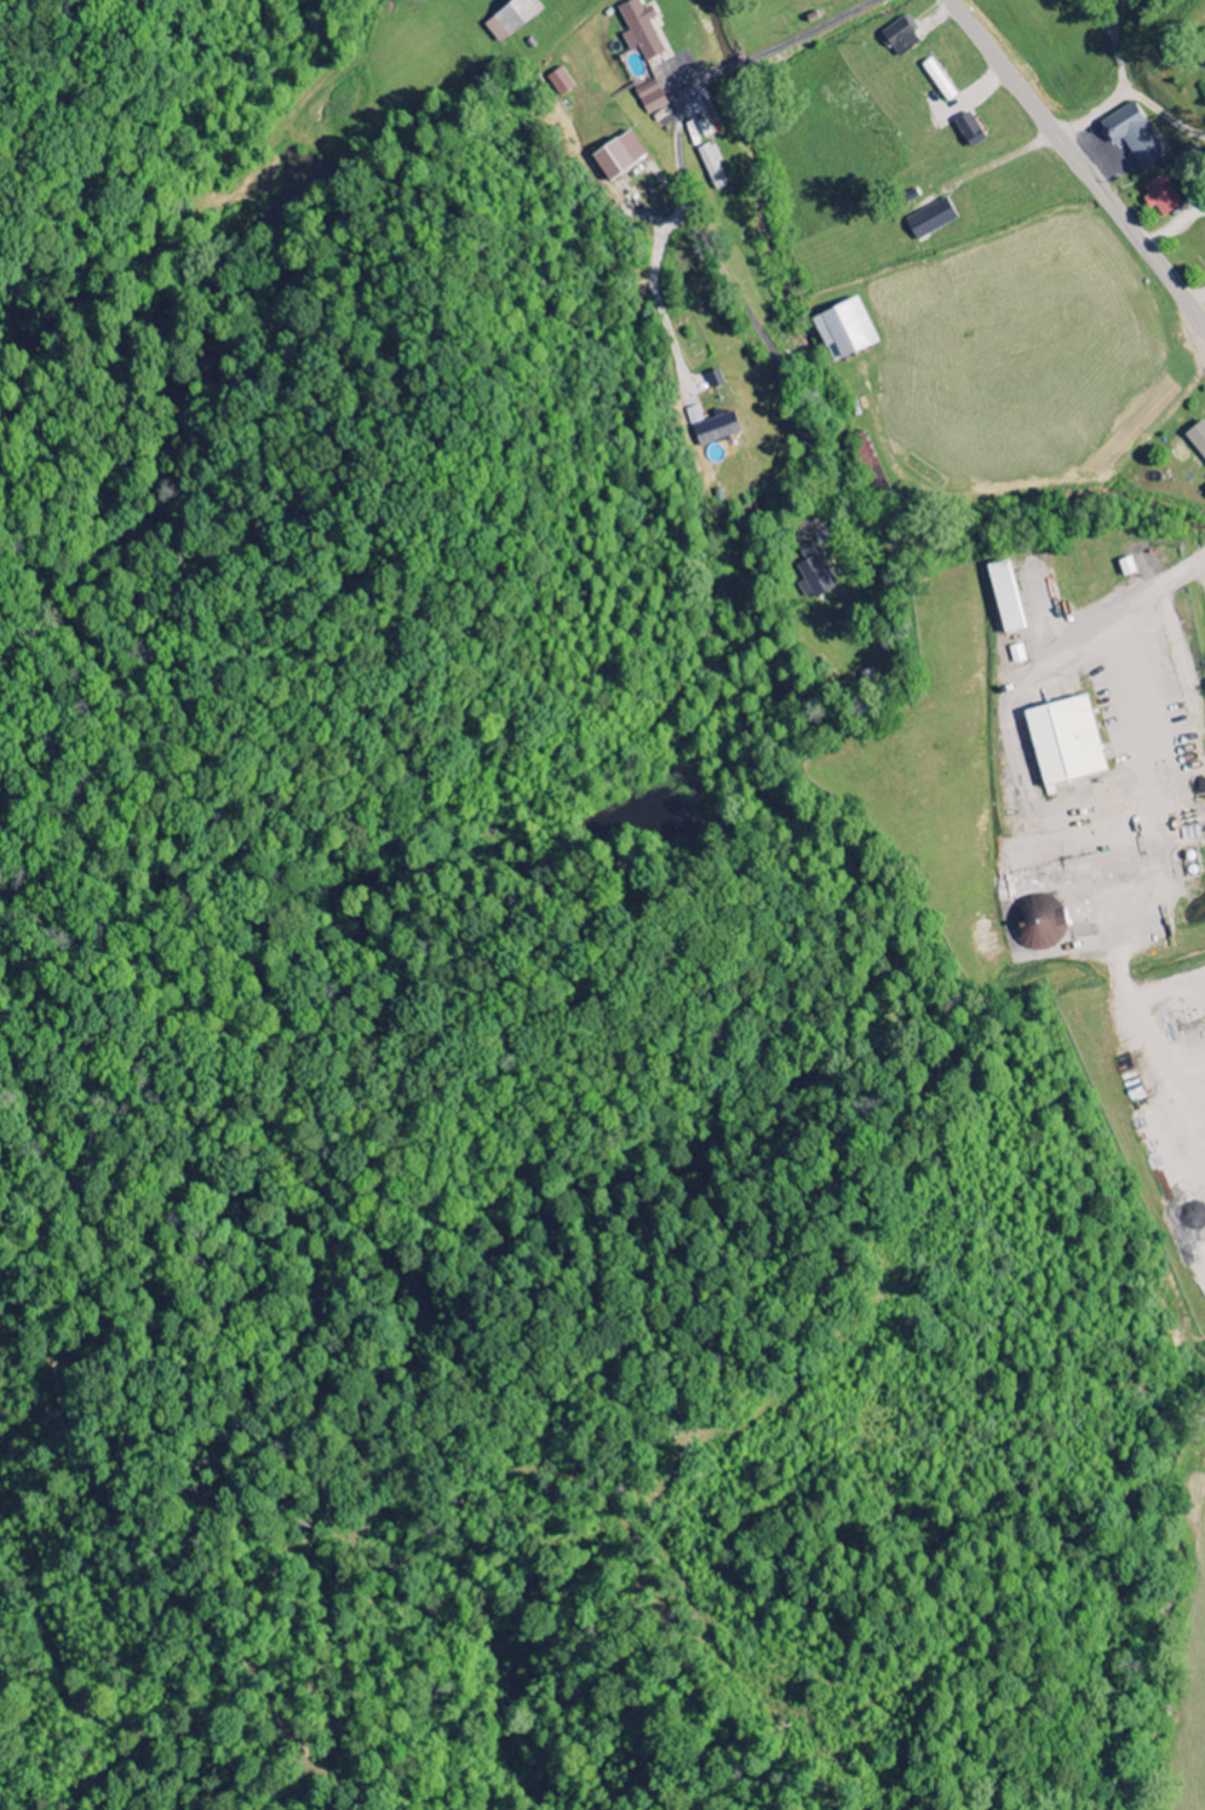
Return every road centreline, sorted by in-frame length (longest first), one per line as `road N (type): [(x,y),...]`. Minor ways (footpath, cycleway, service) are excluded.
road 1 (residential): [(875,0),(706,79),(681,117),(689,212),(785,372),(814,494)]
road 2 (secondary): [(1204,321),(952,0)]

